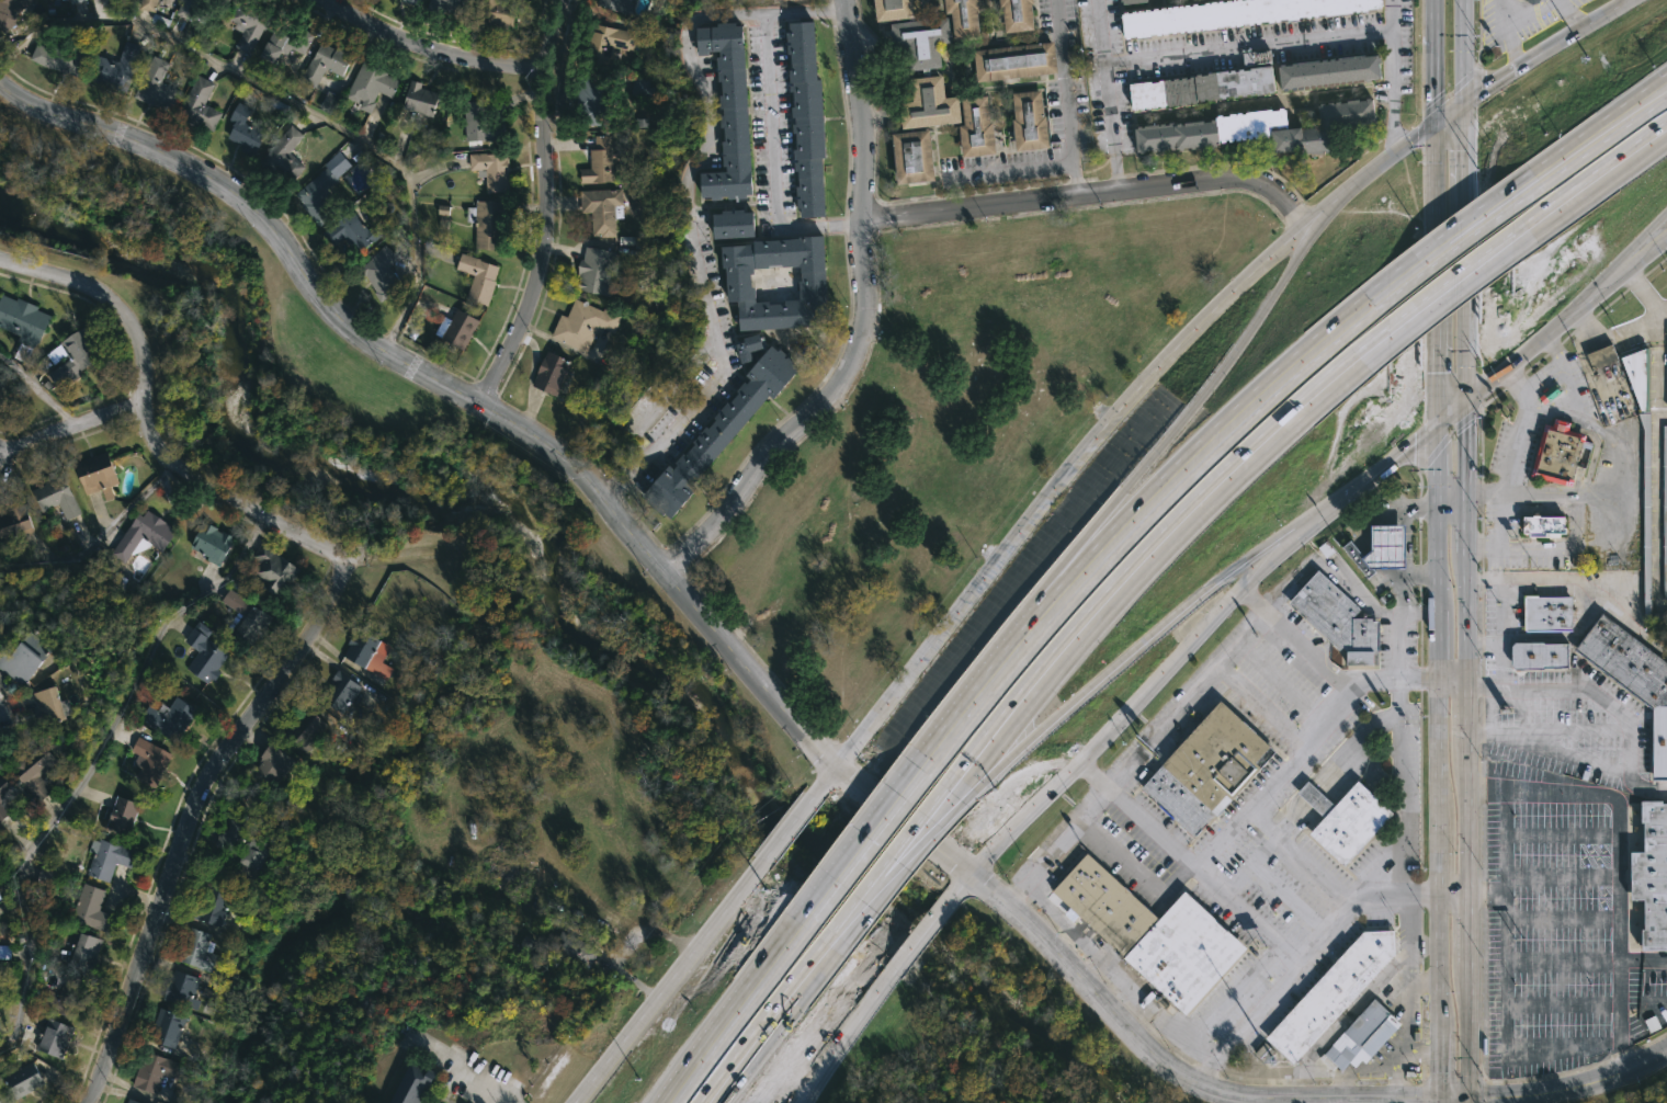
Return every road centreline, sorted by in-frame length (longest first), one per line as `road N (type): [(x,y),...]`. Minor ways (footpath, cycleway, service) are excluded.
road 1 (secondary): [(1461,107),(1303,225),(1167,355),(1043,499),(824,784)]
road 2 (tertiary): [(971,876),(807,740),(601,496),(540,442),(478,407)]
road 3 (motorway): [(1390,280),(1249,399),(1135,511),(916,765)]
road 4 (motorway): [(1388,304),(1261,411),(1146,524),(996,692),(931,777)]
road 5 (residential): [(844,0),(862,140),(864,322),(832,399),(796,428),(669,578)]
road 6 (motorway): [(956,823),(1044,715),(1394,348)]
road 7 (motorway): [(943,786),(1137,552),(1388,322)]
road 8 (secondary): [(971,876),(1316,513),(1433,431)]
road 9 (tertiary): [(478,407),(405,371),(351,330),(257,214),(216,182),(99,124),(25,107),(0,91)]
road 10 (residential): [(330,596),(216,766),(81,1102)]
road 11 (tertiary): [(1439,1100),(1244,1096),(1202,1088),(1158,1064),(971,876)]
road 12 (residential): [(330,596),(330,558),(211,493),(159,454),(146,429),(139,354),(103,298),(0,266)]
road 13 (residential): [(1303,225),(1268,187),(1244,179),(862,223)]
road 14 (residential): [(563,0),(543,92),(536,269),(478,407)]
road 15 (secondary): [(1432,0),(1433,304)]
road 16 (secondary): [(1433,431),(1666,236)]
road 17 (secondary): [(756,873),(577,1102)]
road 18 (secondary): [(1470,505),(1464,215)]
road 19 (motorway): [(1285,273),(1199,403),(1125,490)]
road 20 (residential): [(546,70),(404,43),(317,0)]
road 21 (motorway): [(803,909),(658,1102)]
road 22 (motorway): [(1064,739),(1233,573)]
road 23 (motorway): [(818,921),(679,1102)]
road 24 (motorway): [(695,1102),(829,931)]
road 25 (tertiary): [(1666,1046),(1594,1081),(1467,1100)]
road 26 (motorway): [(737,1102),(859,946)]
road 27 (motorway): [(1512,229),(1666,115)]
road 28 (motorway): [(1666,77),(1512,189)]
road 29 (motorway): [(1513,251),(1666,138)]
road 30 (motorway): [(1666,100),(1513,211)]
road 31 (motorway): [(829,931),(943,786)]
road 32 (motorway): [(916,765),(803,909)]
road 33 (motorway): [(931,777),(818,921)]
road 34 (motorway): [(859,946),(956,823)]
road 35 (motorway): [(1513,211),(1388,304)]
road 36 (motorway): [(1388,322),(1512,229)]
road 37 (motorway): [(1394,348),(1513,251)]
road 38 (residential): [(144,402),(0,455)]
road 39 (motorway): [(1512,189),(1390,280)]
road 40 (secondary): [(806,1102),(892,978)]
road 41 (secondary): [(1434,678),(1437,826)]
road 42 (secondary): [(1585,31),(1461,107)]
road 43 (secondary): [(1439,894),(1439,1034)]
road 44 (secondary): [(1467,1100),(1468,963)]
road 45 (motorway): [(956,823),(1064,739)]
road 46 (secondary): [(1468,892),(1470,759)]
road 47 (secondary): [(1468,679),(1470,547)]
road 48 (secondary): [(1433,304),(1433,431)]

